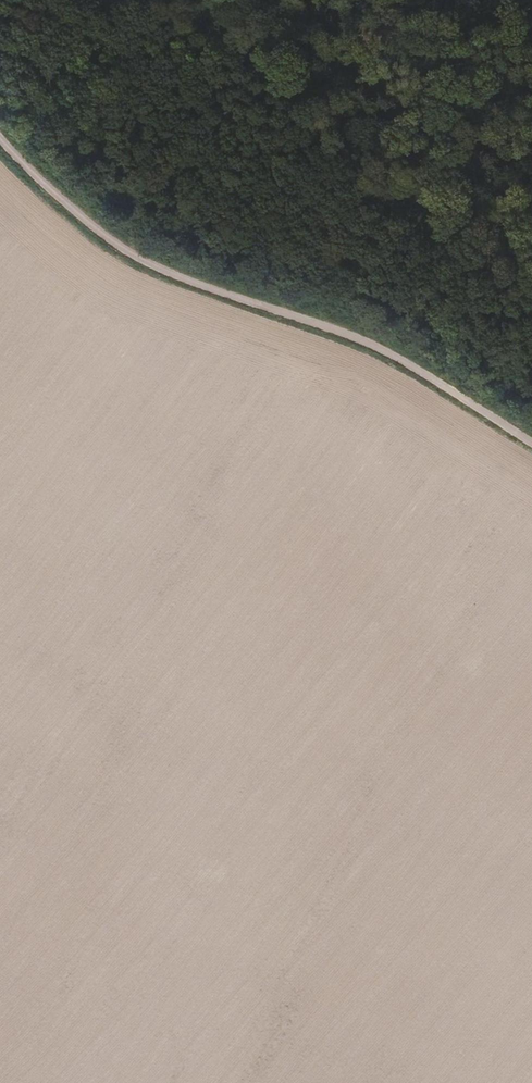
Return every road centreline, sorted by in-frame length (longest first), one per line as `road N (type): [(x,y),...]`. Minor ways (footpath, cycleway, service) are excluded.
road 1 (track): [(208,0),(377,193),(455,257),(531,288)]

